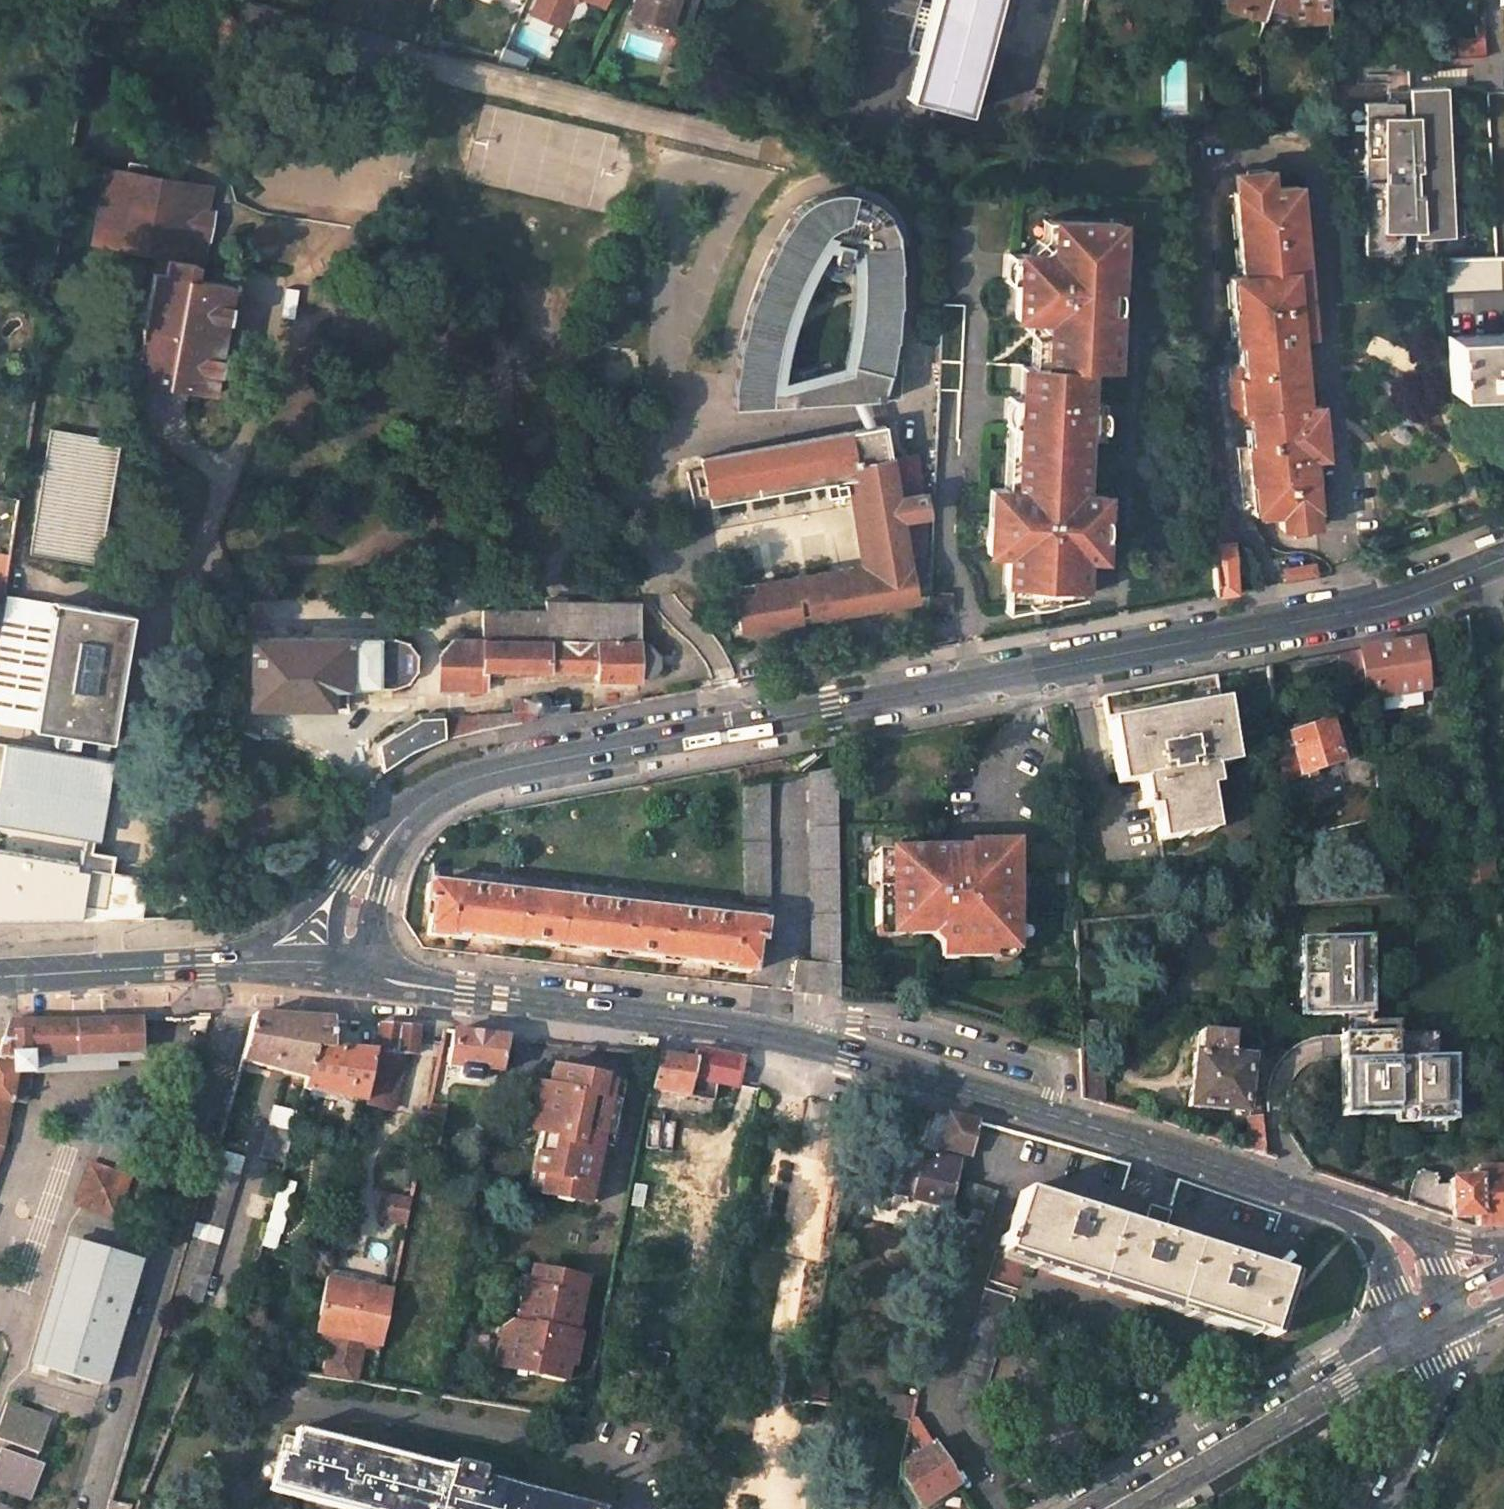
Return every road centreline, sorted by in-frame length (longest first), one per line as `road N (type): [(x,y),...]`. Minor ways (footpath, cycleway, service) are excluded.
road 1 (tertiary): [(337,973),(363,884),(402,823),(442,790),(497,770),(1388,603),(1503,557)]
road 2 (secondary): [(1446,1302),(1424,1244),(1383,1221),(1104,1130),(757,1028),(337,973)]
road 3 (primary): [(1446,1302),(1106,1508)]
road 4 (secondary): [(337,973),(205,966),(0,978)]

